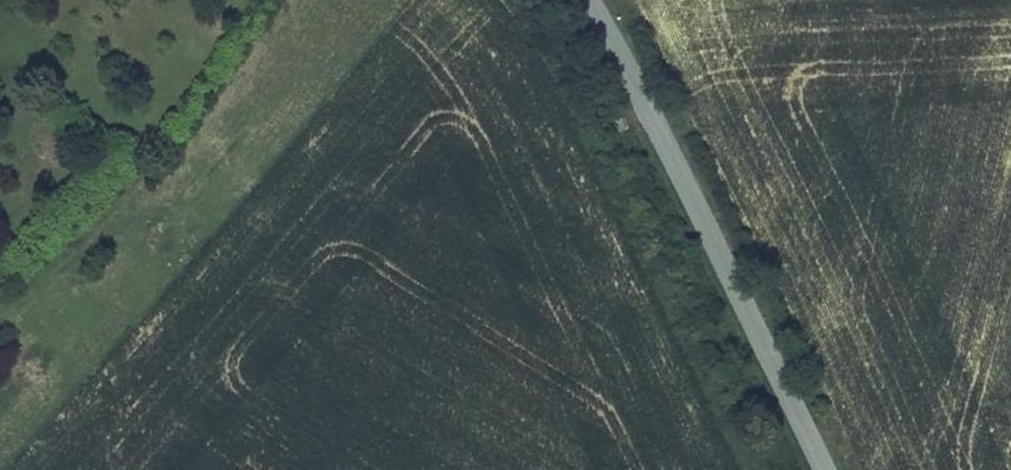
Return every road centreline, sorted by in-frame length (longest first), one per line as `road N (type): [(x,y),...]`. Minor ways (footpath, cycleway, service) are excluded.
road 1 (unclassified): [(824,469),(588,0)]

